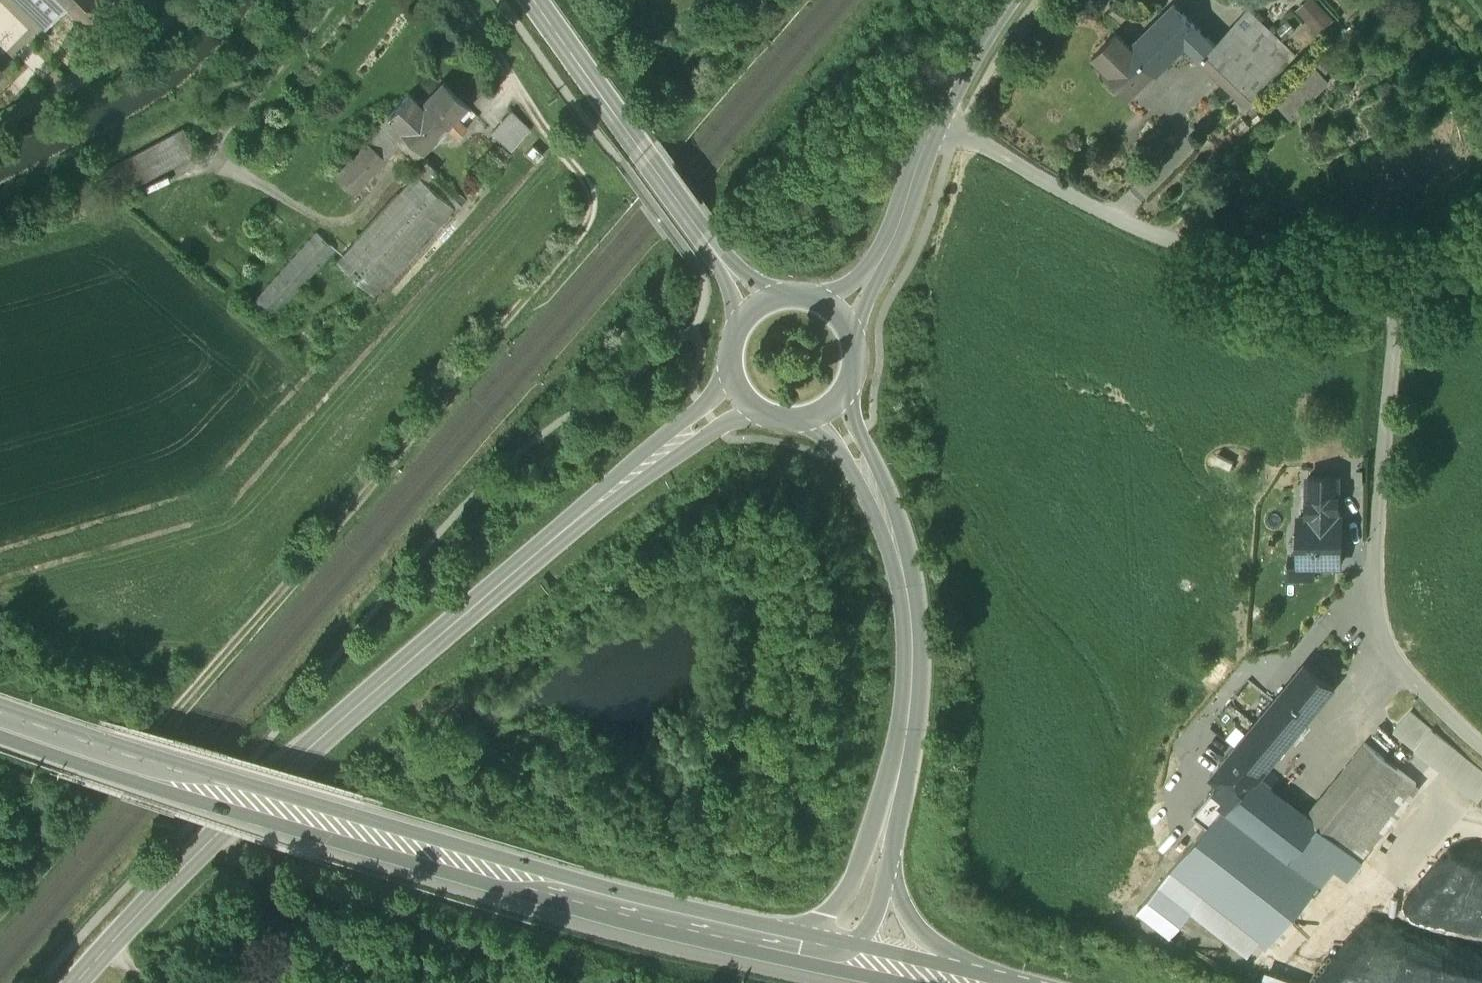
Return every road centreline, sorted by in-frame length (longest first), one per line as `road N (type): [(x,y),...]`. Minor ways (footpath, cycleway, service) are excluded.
road 1 (track): [(0,915),(570,247),(590,206),(583,181),(520,89)]
road 2 (secondary): [(74,982),(298,757),(622,477),(740,389)]
road 3 (trunk): [(338,818),(848,962)]
road 4 (primary): [(826,405),(887,516),(909,599),(912,702),(883,852)]
road 5 (track): [(403,166),(360,217),(335,226),(212,157),(333,0)]
road 6 (secondary): [(533,0),(755,305)]
road 7 (unclassified): [(839,314),(887,252),(937,116),(1006,0)]
road 8 (trunk): [(338,818),(0,706)]
road 9 (track): [(184,0),(146,41),(0,121)]
road 10 (primary): [(964,982),(904,921),(883,852)]

